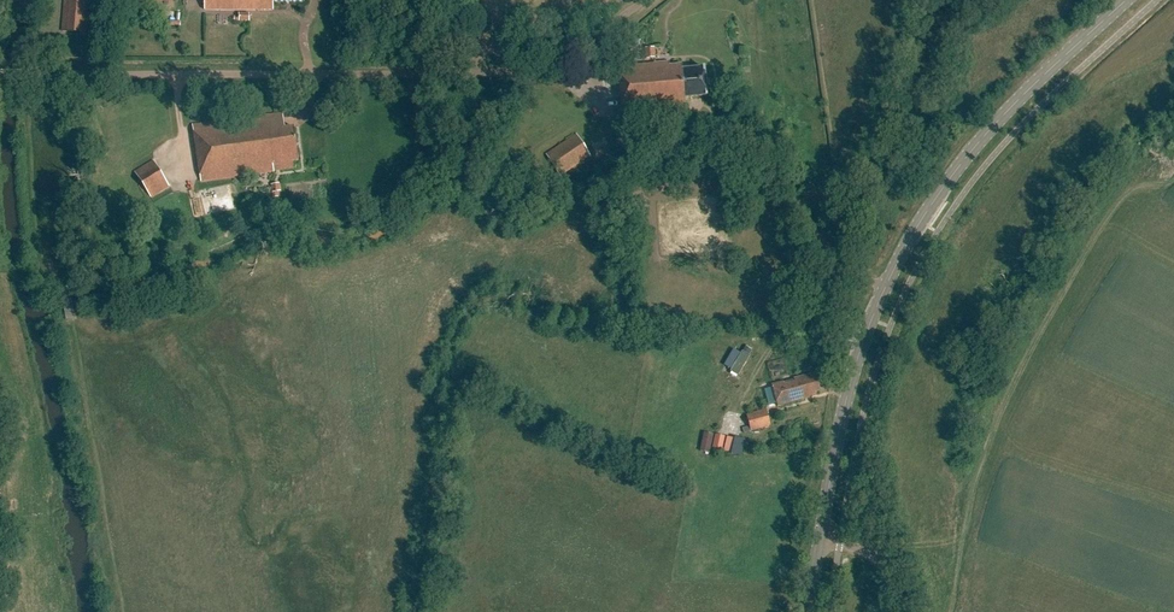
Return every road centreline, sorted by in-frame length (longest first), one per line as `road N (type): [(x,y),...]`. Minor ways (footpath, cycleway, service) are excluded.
road 1 (unclassified): [(0,74),(472,76),(544,60),(640,0)]
road 2 (secondary): [(819,545),(856,367),(918,225),(1016,103),(1137,0)]
road 3 (unclassified): [(906,611),(900,585),(880,562),(852,546),(819,545)]

